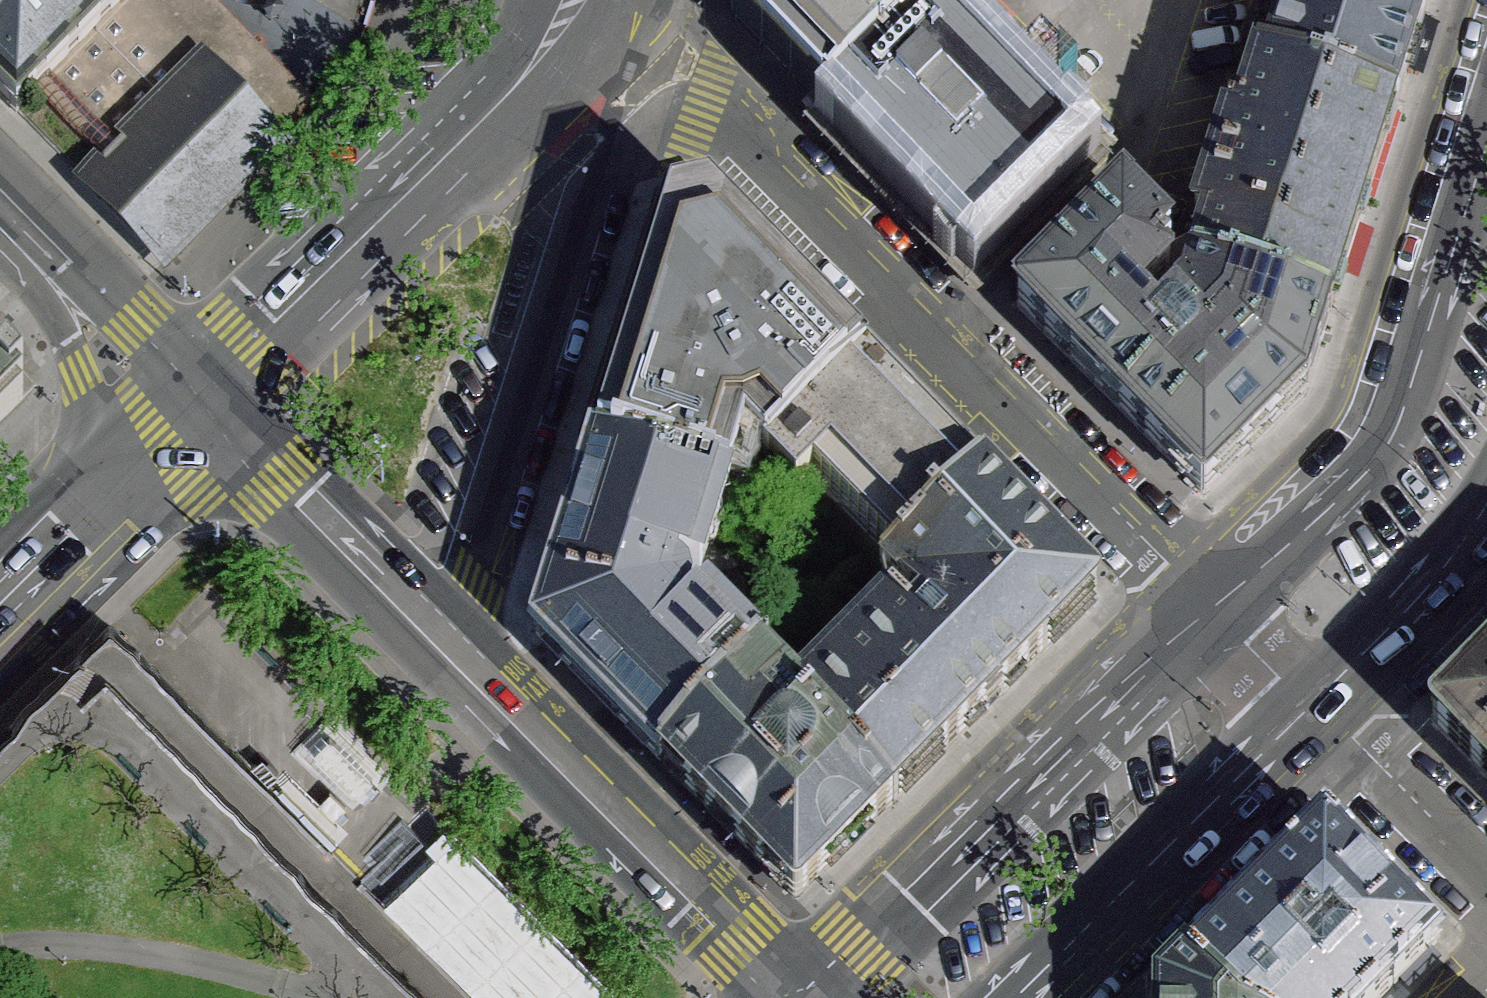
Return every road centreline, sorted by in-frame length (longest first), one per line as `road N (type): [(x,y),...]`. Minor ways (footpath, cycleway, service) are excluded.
road 1 (residential): [(450,659),(583,201),(648,128),(674,112),(702,111),(734,124),(1217,608)]
road 2 (primary): [(1217,608),(809,997)]
road 3 (tertiary): [(589,0),(506,102),(201,404)]
road 4 (primary): [(1486,143),(1385,454),(1217,608)]
road 5 (tertiary): [(791,997),(450,659)]
road 6 (primary): [(1028,997),(1317,717)]
road 7 (tertiary): [(450,659),(201,404)]
road 8 (tertiary): [(24,229),(79,371),(80,466),(66,532)]
road 9 (tertiary): [(24,229),(201,404)]
road 10 (residential): [(1317,717),(1486,889)]
road 11 (primary): [(1317,717),(1486,545)]
road 12 (tertiary): [(201,404),(66,532)]
road 13 (residential): [(1217,608),(1317,717)]

